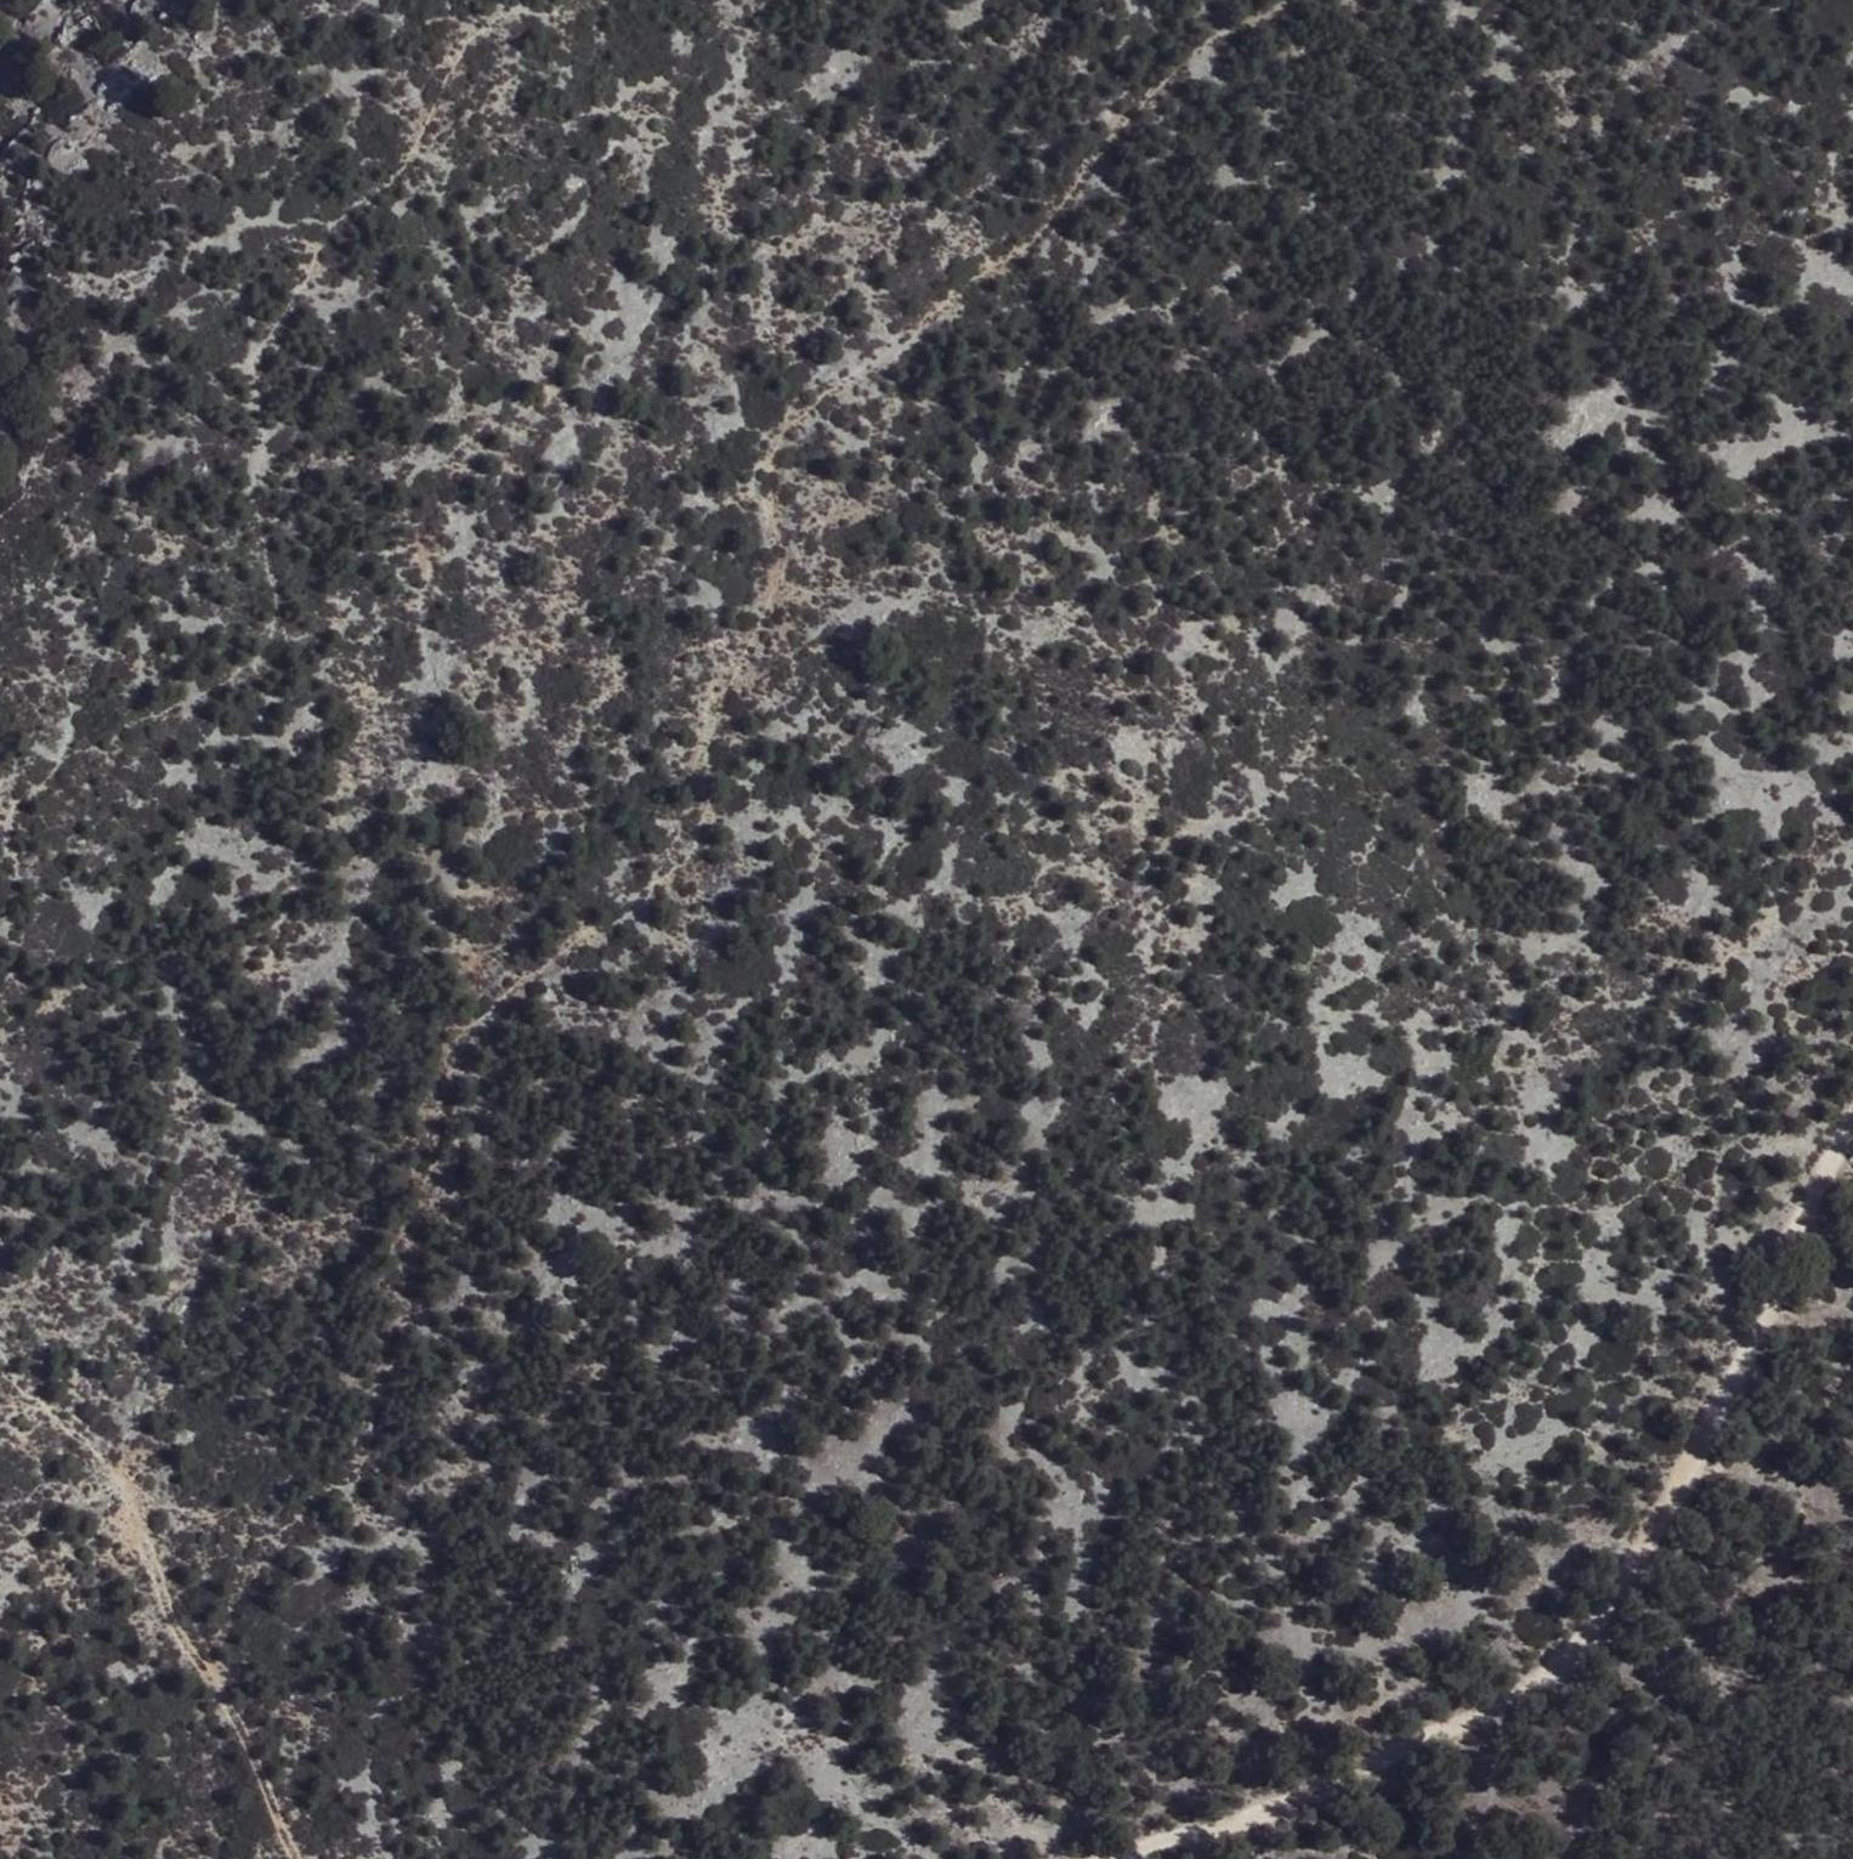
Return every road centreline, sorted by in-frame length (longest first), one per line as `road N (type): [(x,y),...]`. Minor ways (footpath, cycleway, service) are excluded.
road 1 (track): [(1852,1159),(1616,1618),(1471,1737),(1105,1858)]
road 2 (track): [(297,1858),(204,1663)]

